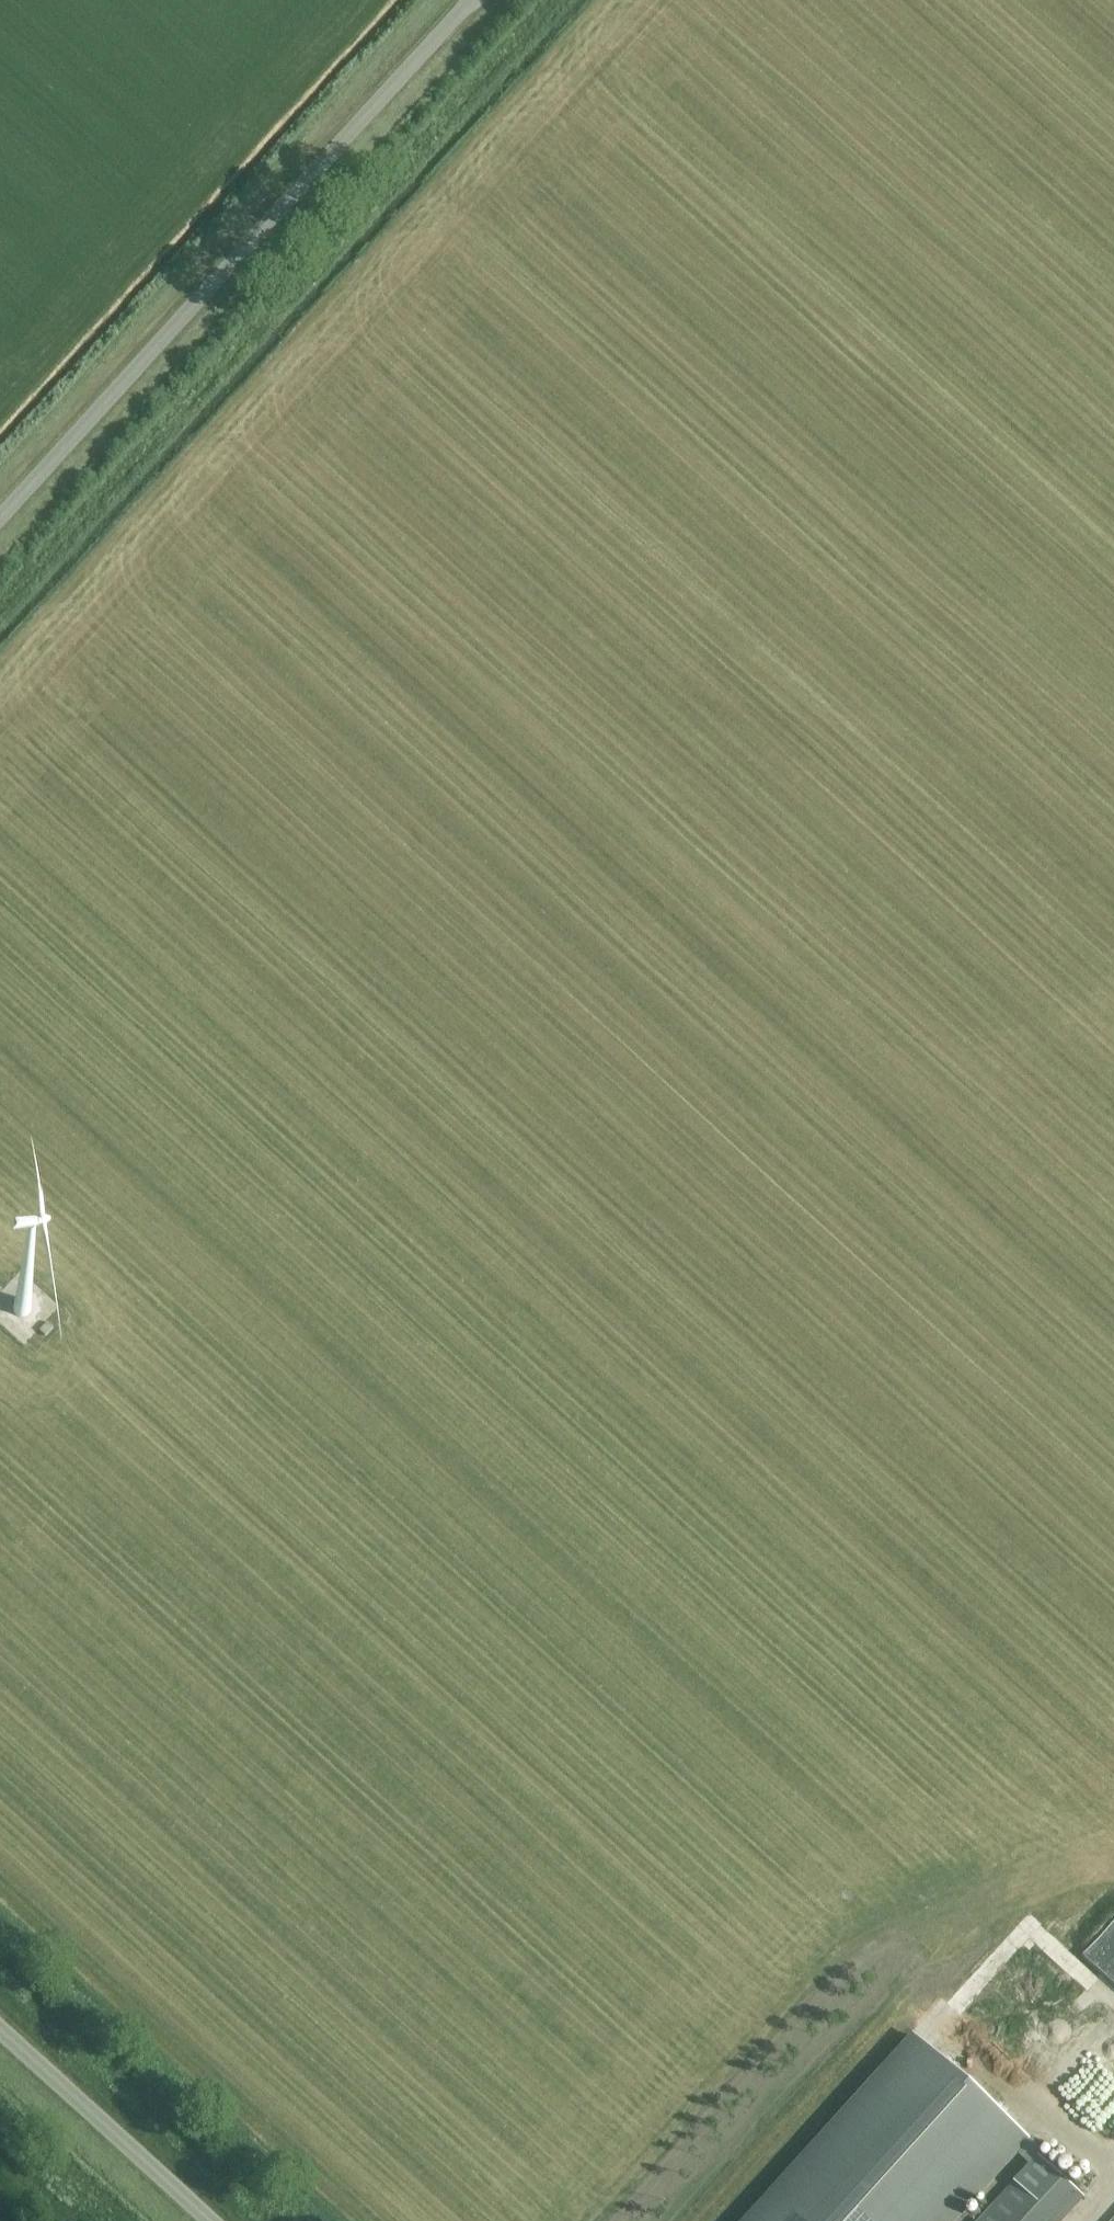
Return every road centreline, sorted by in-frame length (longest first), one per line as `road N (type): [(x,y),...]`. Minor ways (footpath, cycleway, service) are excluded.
road 1 (residential): [(0,517),(469,0)]
road 2 (unclassified): [(206,2220),(0,2033)]

